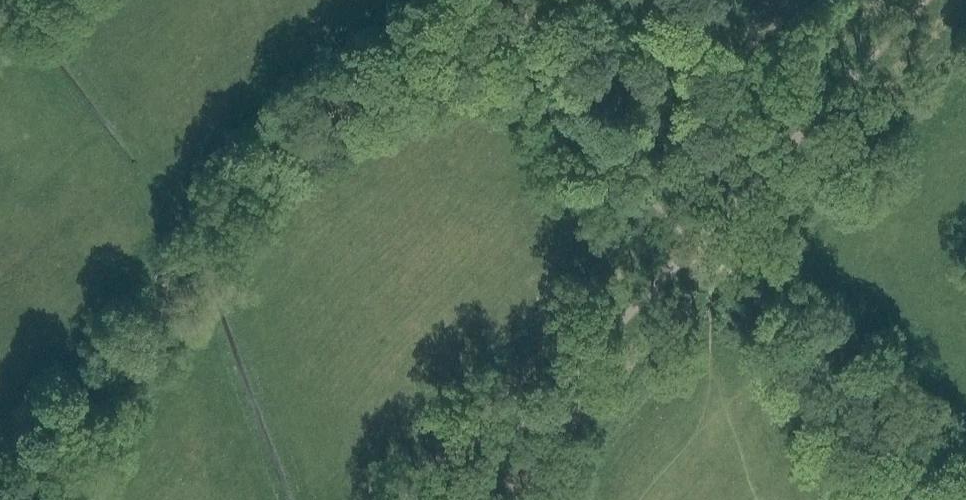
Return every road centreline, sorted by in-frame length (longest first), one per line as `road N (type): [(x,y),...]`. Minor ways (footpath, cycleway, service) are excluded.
road 1 (track): [(462,499),(935,0)]

